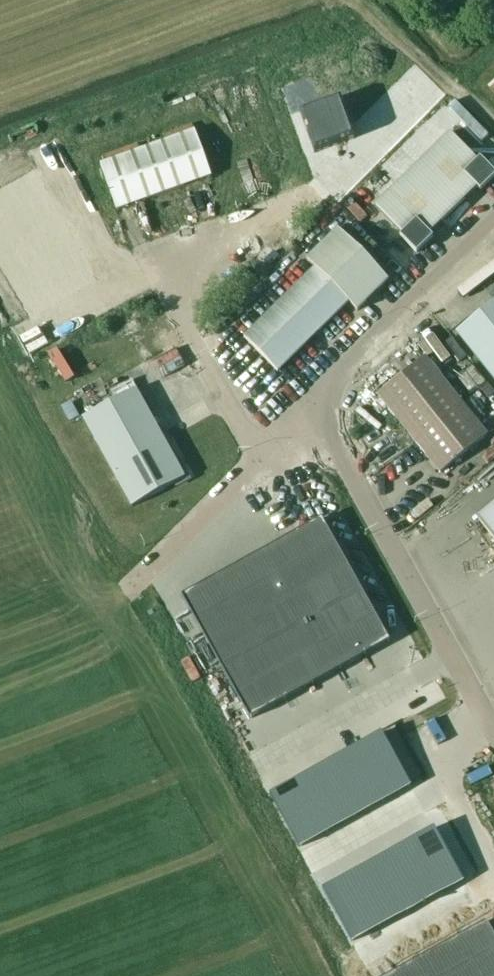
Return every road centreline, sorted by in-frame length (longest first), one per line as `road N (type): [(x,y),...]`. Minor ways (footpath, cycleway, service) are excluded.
road 1 (unclassified): [(301,194),(151,252),(192,341),(263,458)]
road 2 (unclassified): [(493,717),(325,421)]
road 3 (unclassified): [(325,421),(334,378),(493,223)]
road 4 (unclassified): [(263,458),(137,582)]

